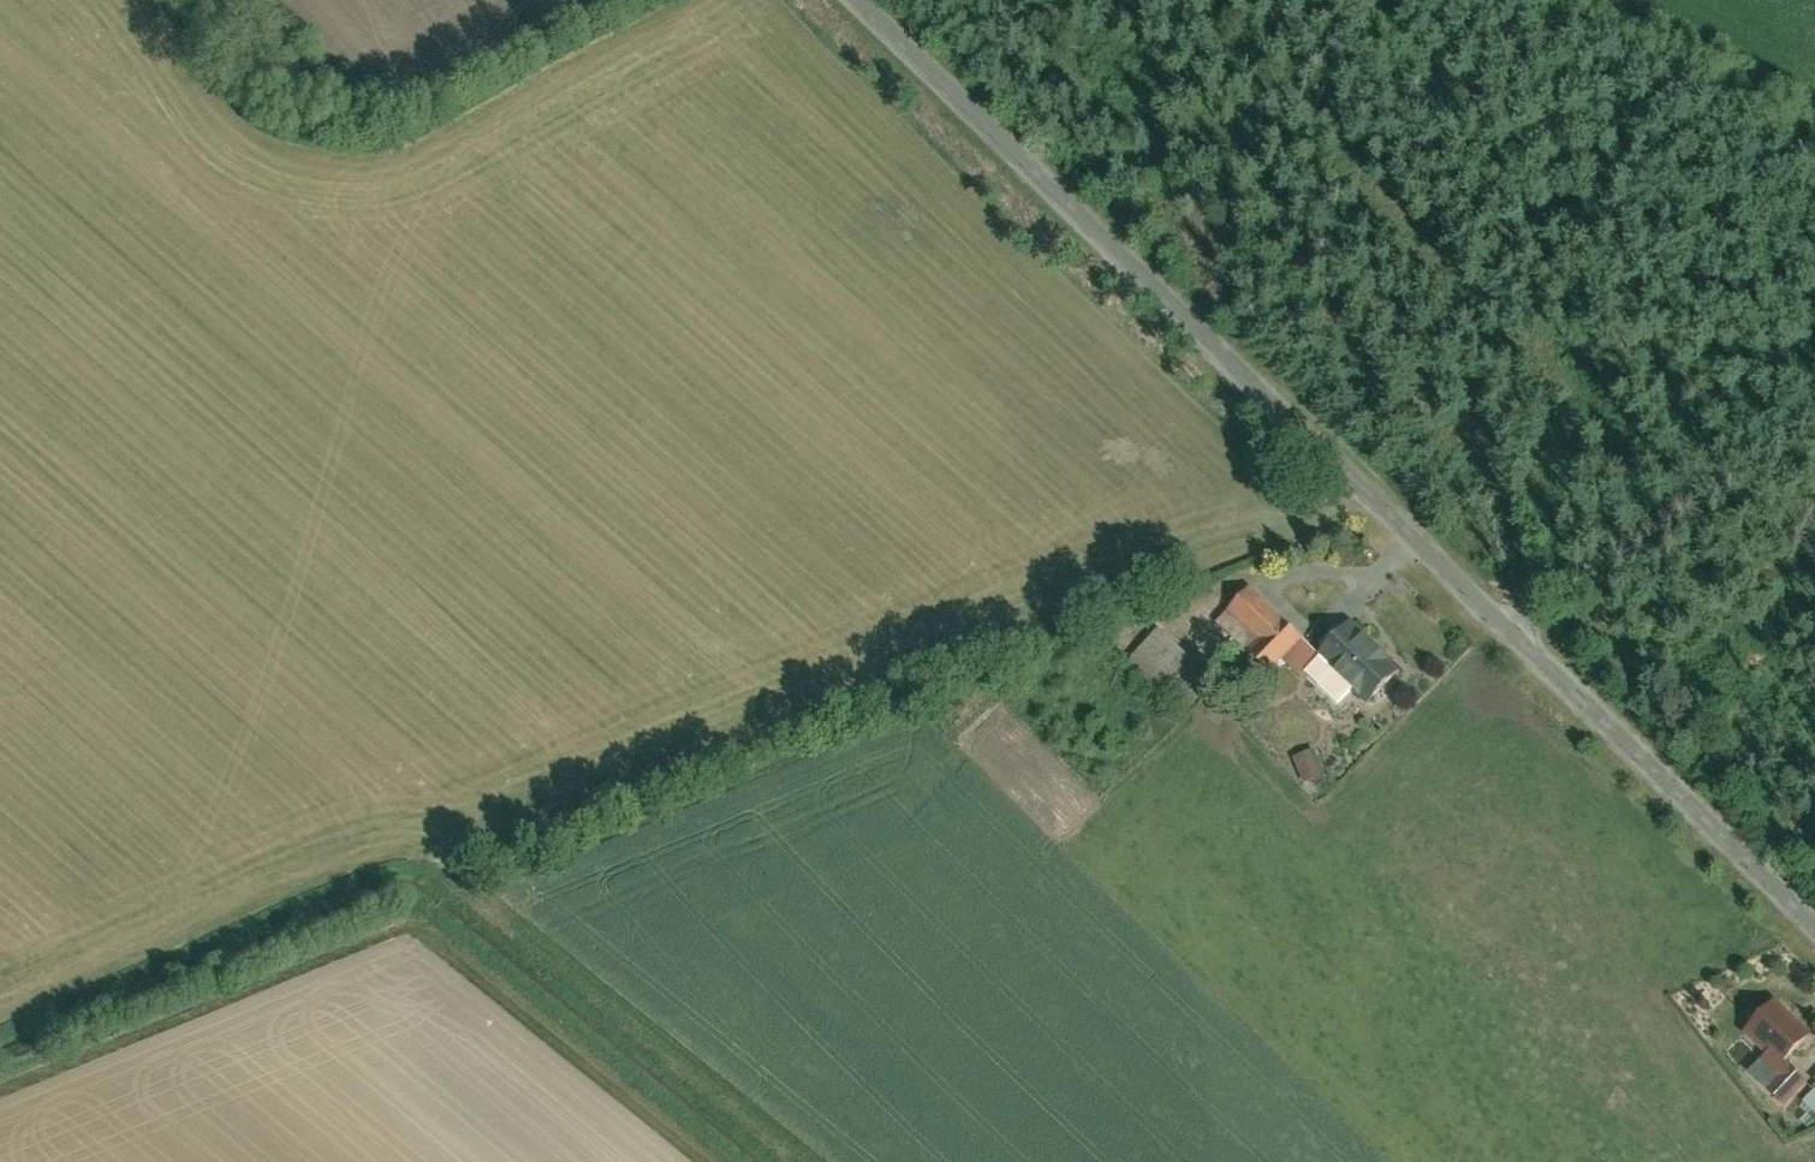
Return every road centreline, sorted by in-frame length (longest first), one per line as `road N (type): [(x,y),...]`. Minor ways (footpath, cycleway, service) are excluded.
road 1 (unclassified): [(1814,924),(856,0)]

